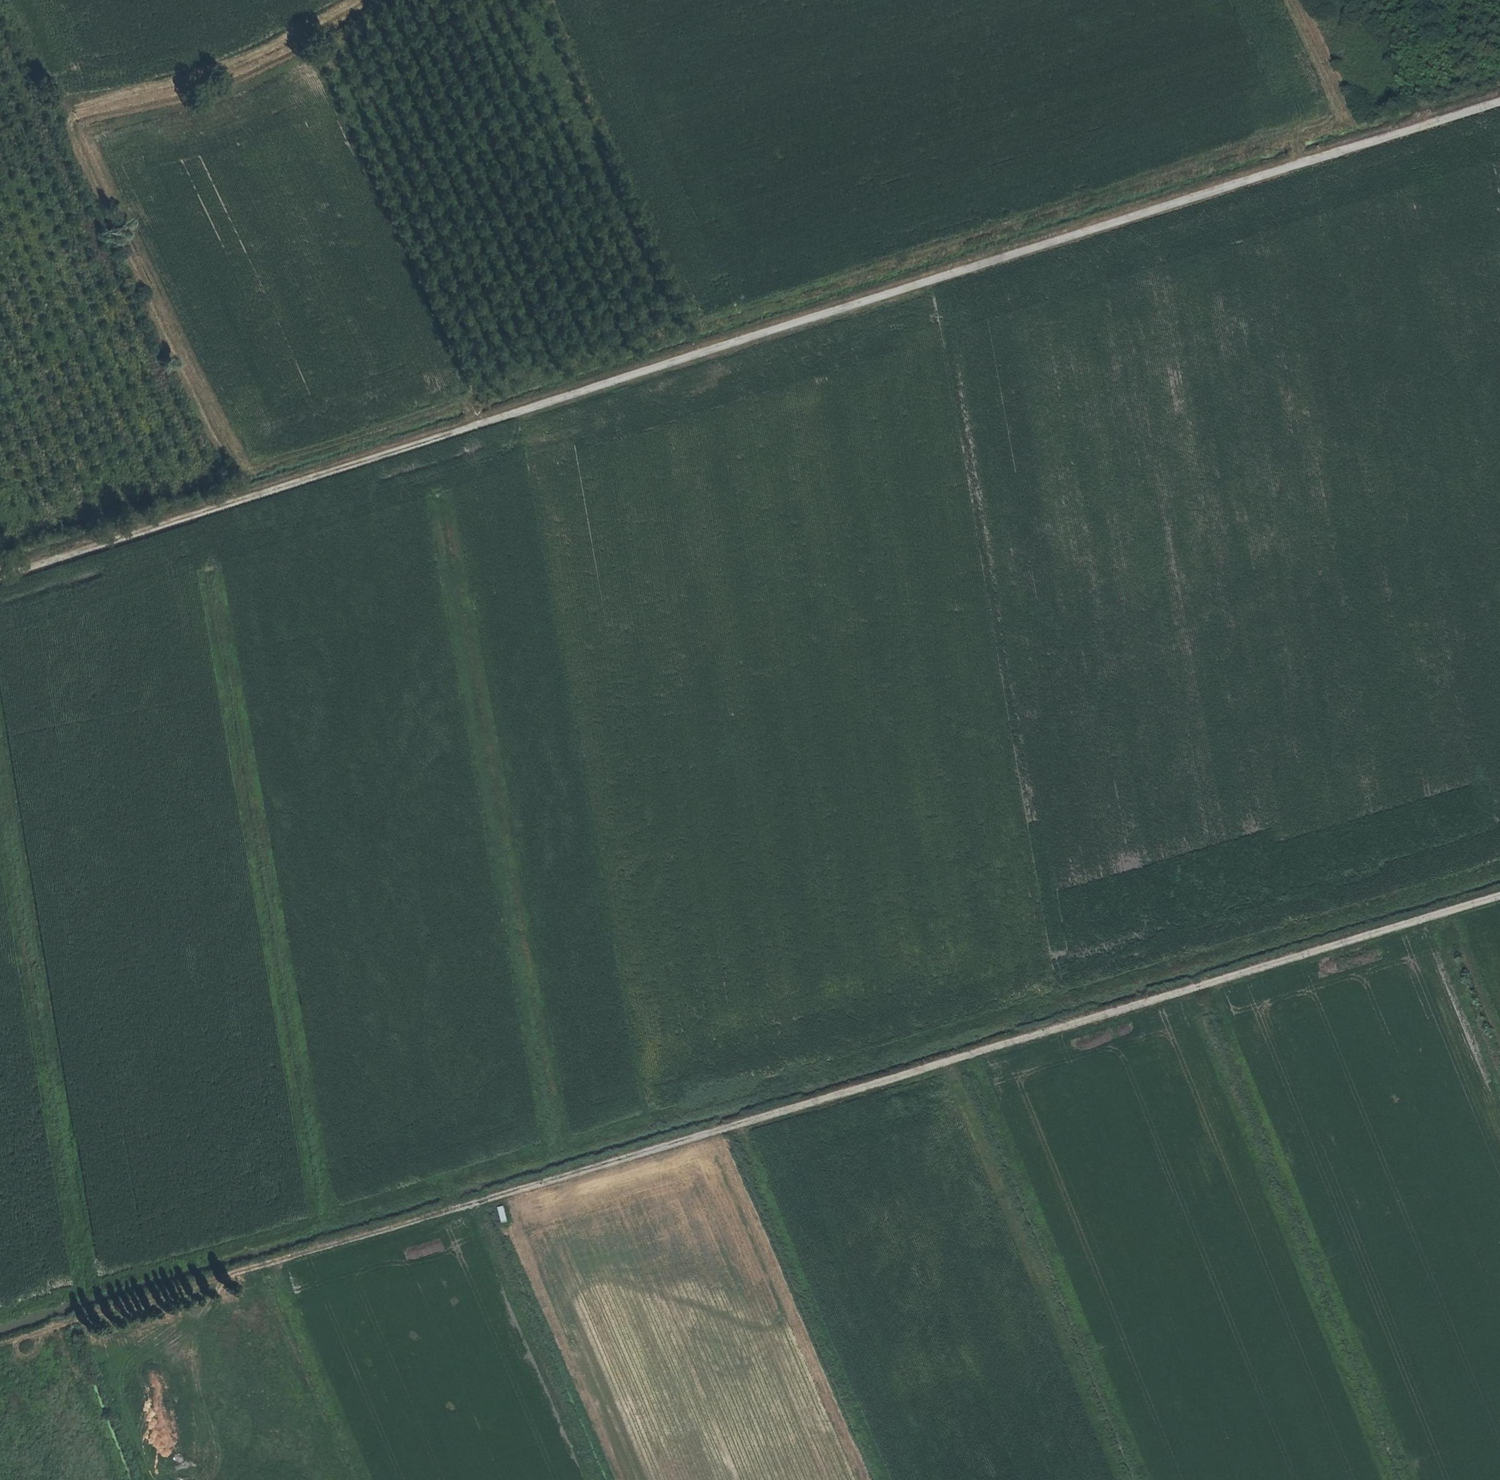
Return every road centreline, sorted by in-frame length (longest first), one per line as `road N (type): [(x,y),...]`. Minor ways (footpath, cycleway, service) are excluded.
road 1 (track): [(0,579),(1499,103)]
road 2 (track): [(0,1343),(1499,897)]

